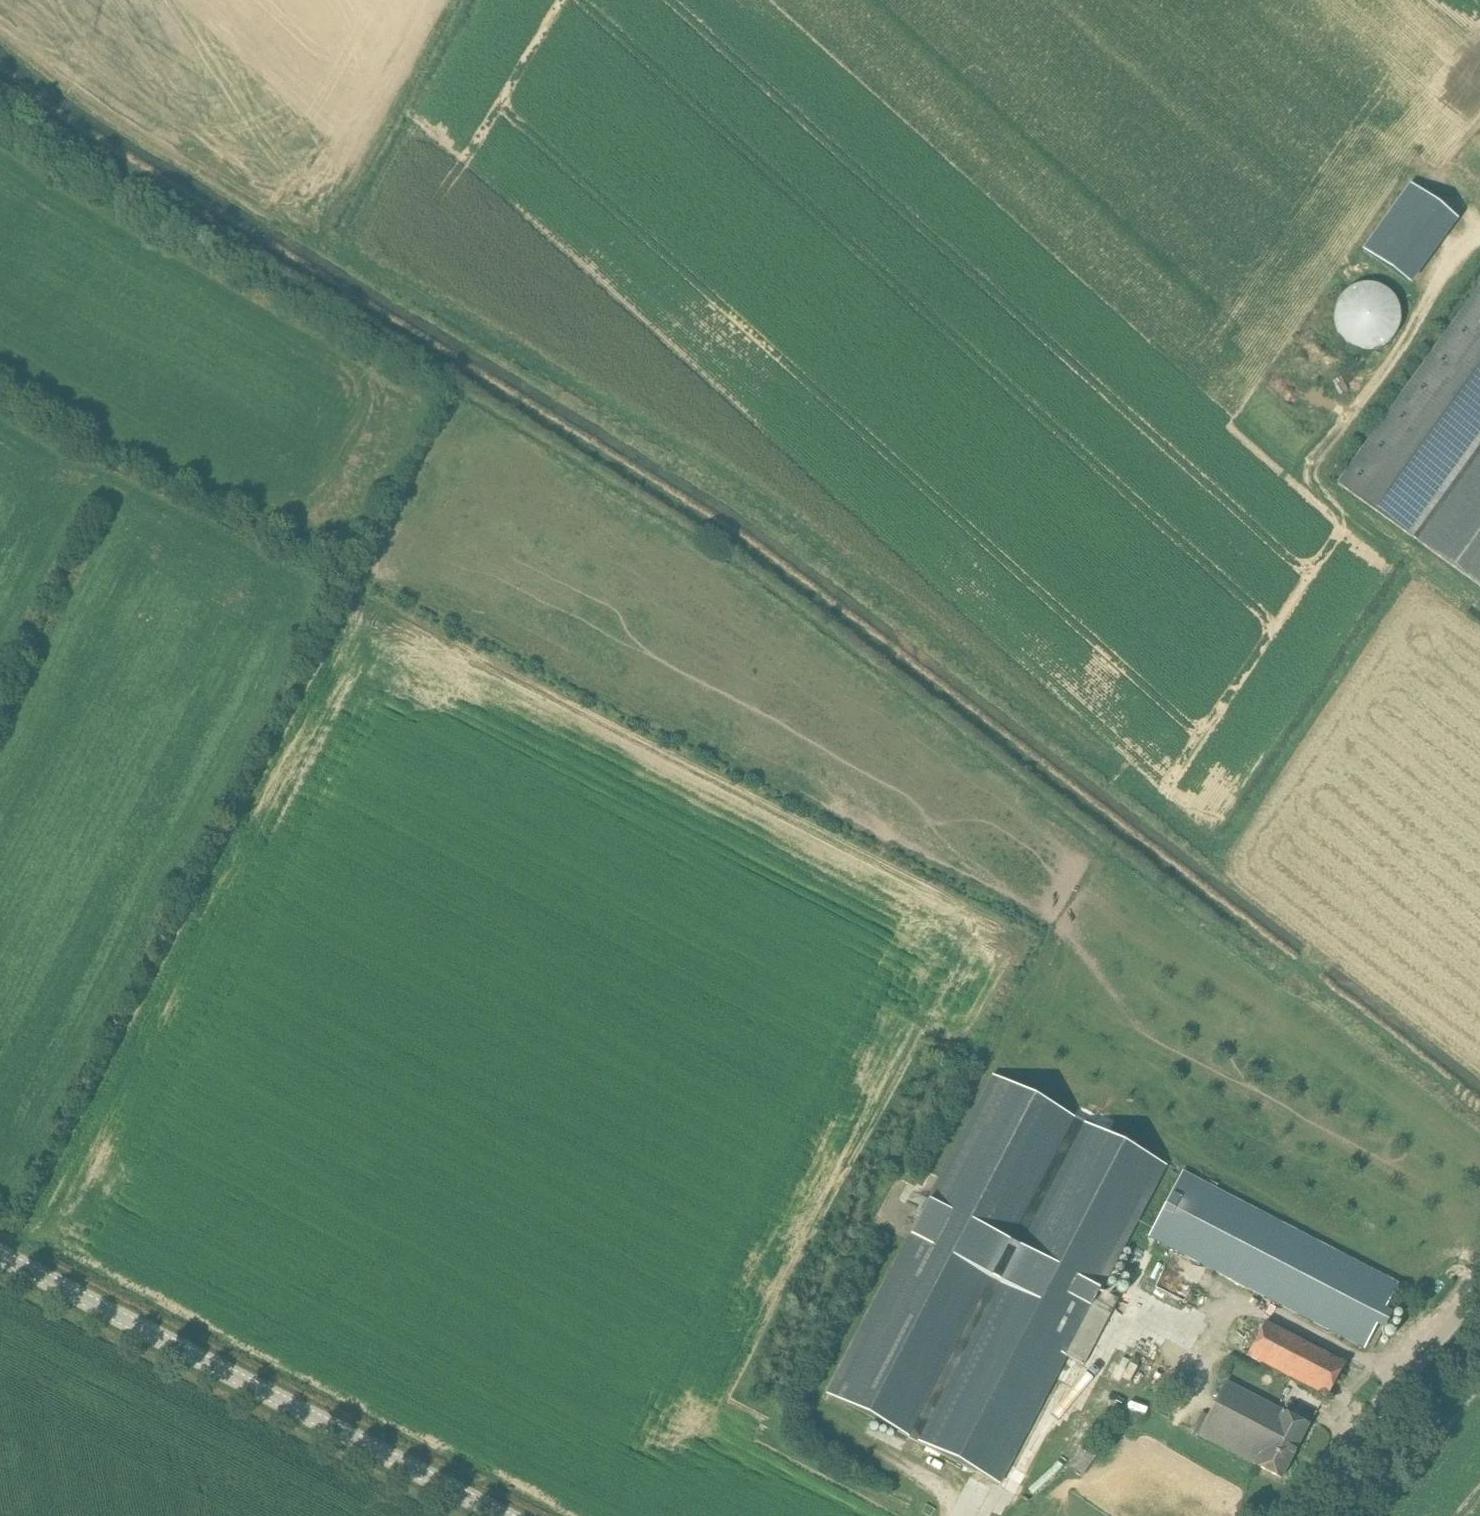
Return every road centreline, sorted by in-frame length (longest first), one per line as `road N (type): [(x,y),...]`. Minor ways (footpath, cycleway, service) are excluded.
road 1 (track): [(1297,961),(1291,967),(875,643),(573,439),(169,197),(0,80)]
road 2 (unclassified): [(497,1515),(0,1261)]
road 3 (unclassified): [(1277,1515),(1479,1273)]

